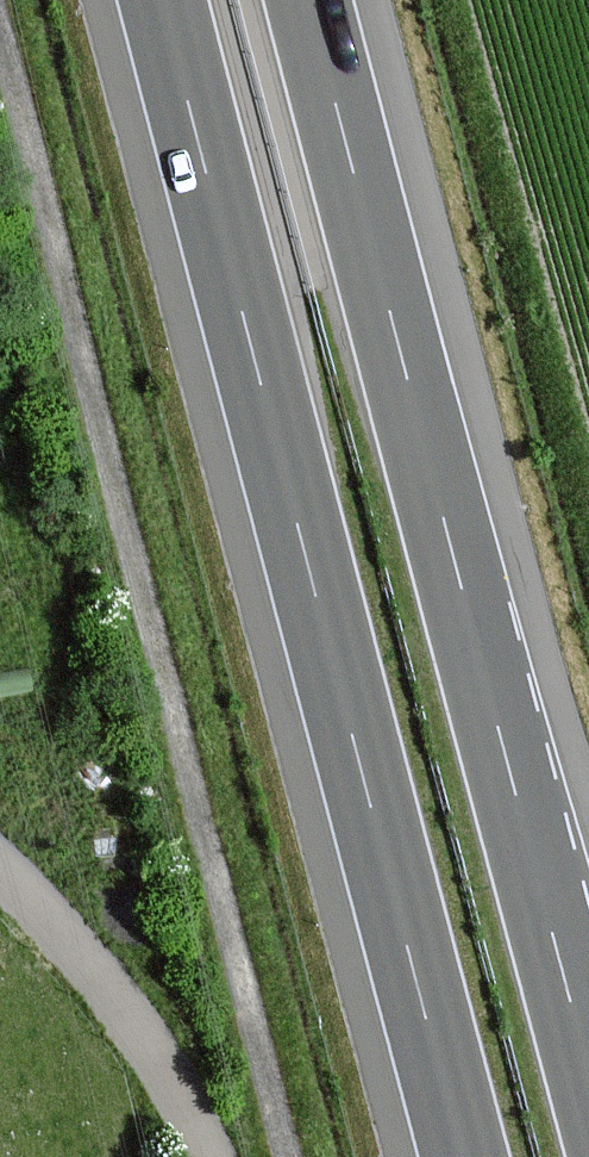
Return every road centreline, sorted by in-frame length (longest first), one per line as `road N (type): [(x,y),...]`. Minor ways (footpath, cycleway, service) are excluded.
road 1 (motorway): [(162,0),(462,1156)]
road 2 (motorway): [(588,1075),(312,0)]
road 3 (unclassified): [(288,1156),(0,90)]
road 4 (track): [(0,864),(186,1105),(208,1156)]

